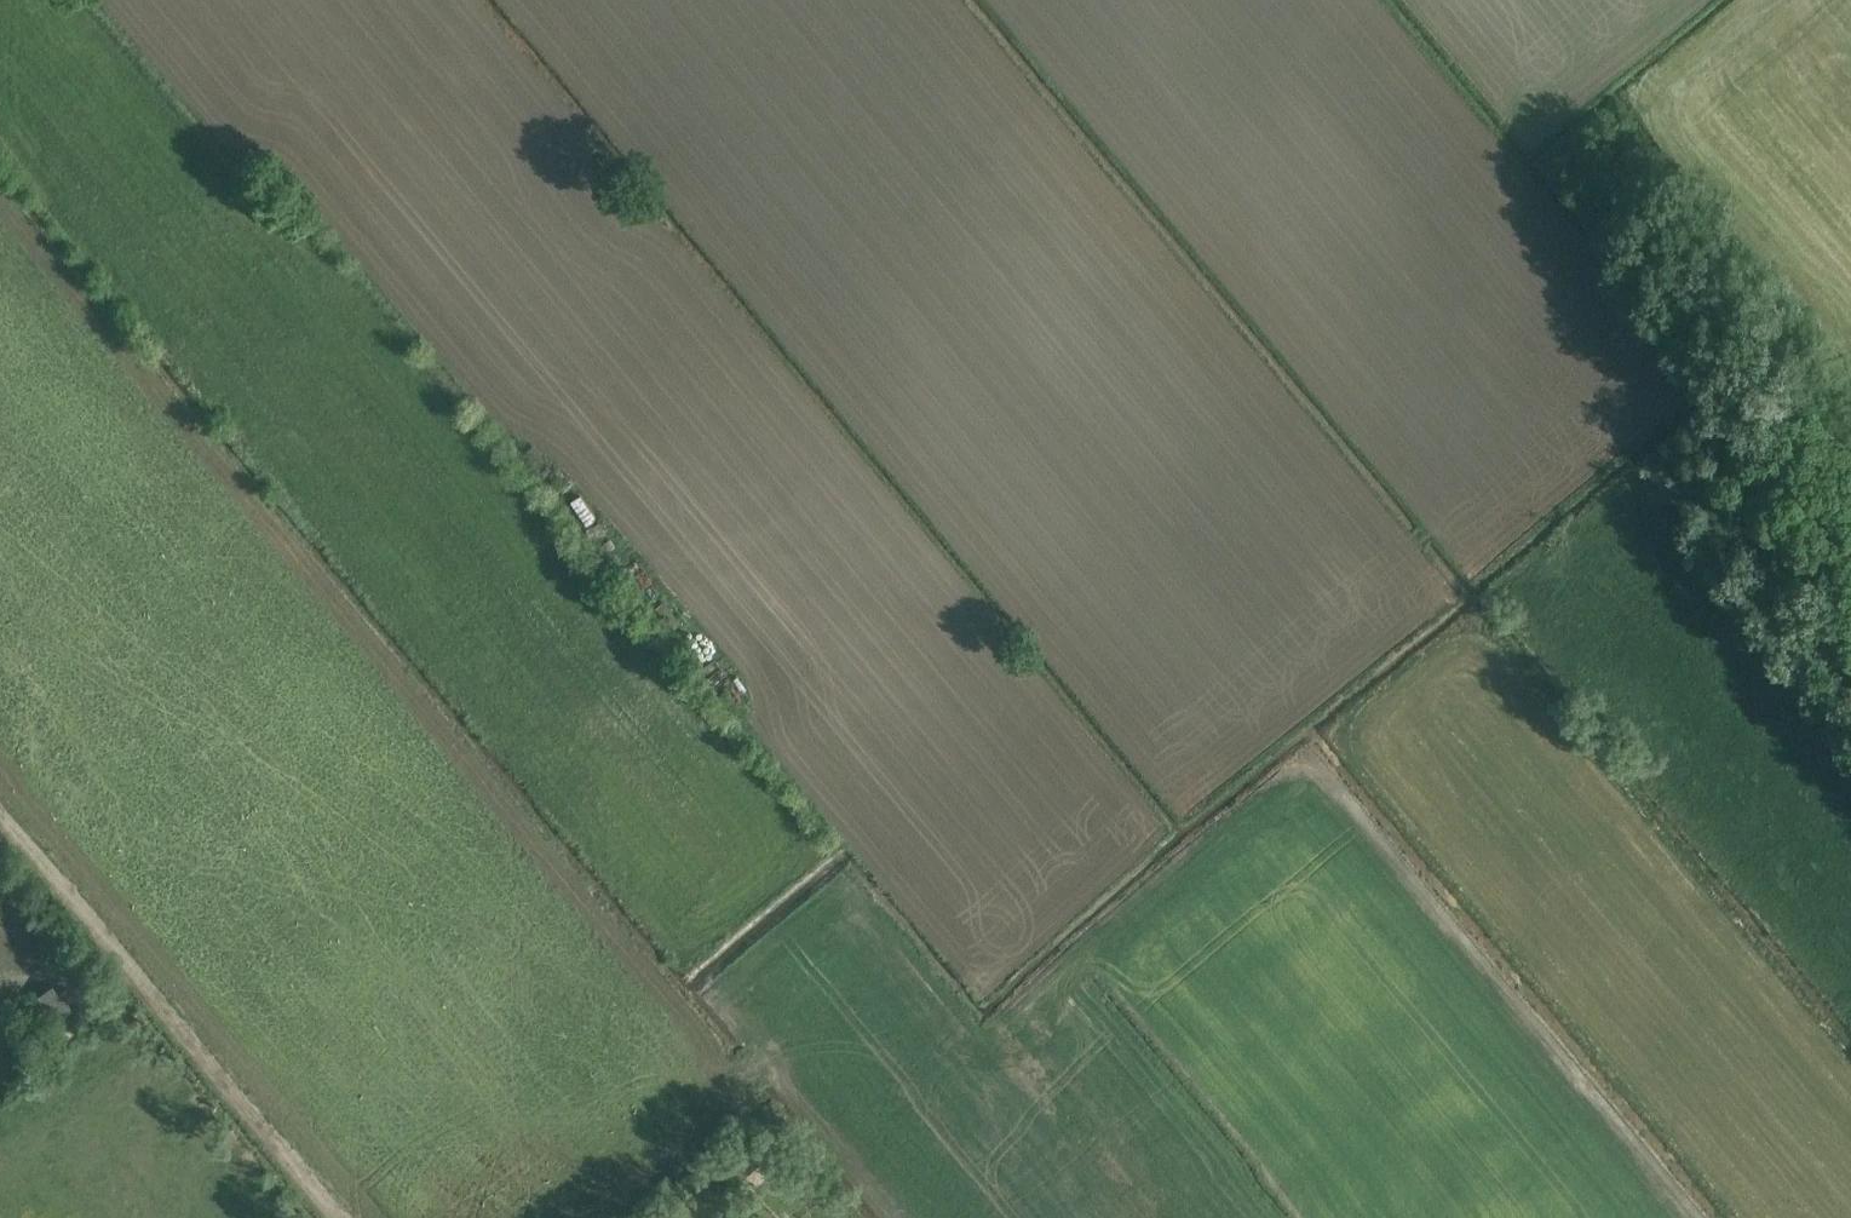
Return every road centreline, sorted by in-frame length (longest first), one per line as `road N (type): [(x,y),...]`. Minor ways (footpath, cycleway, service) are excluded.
road 1 (track): [(0,820),(336,1217)]

